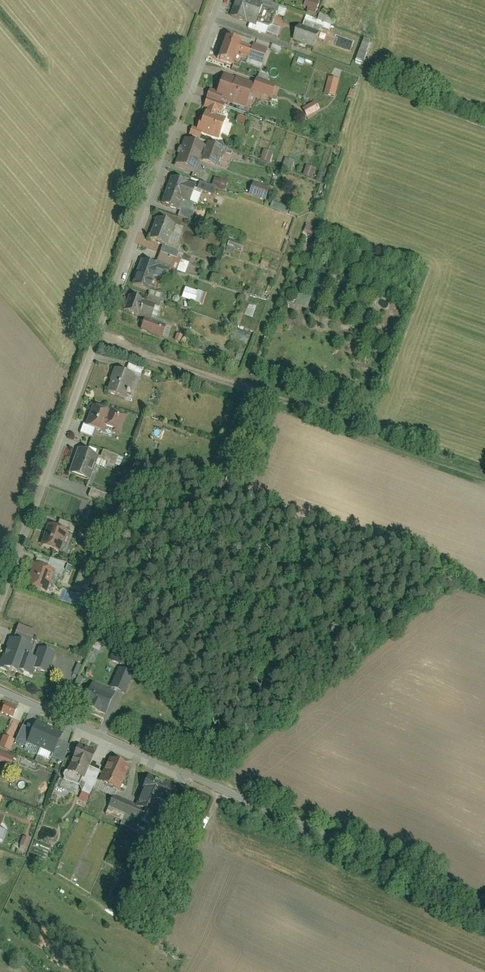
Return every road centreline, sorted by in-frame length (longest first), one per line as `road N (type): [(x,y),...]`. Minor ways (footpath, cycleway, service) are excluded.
road 1 (residential): [(0,595),(218,0)]
road 2 (residential): [(484,907),(0,692)]

